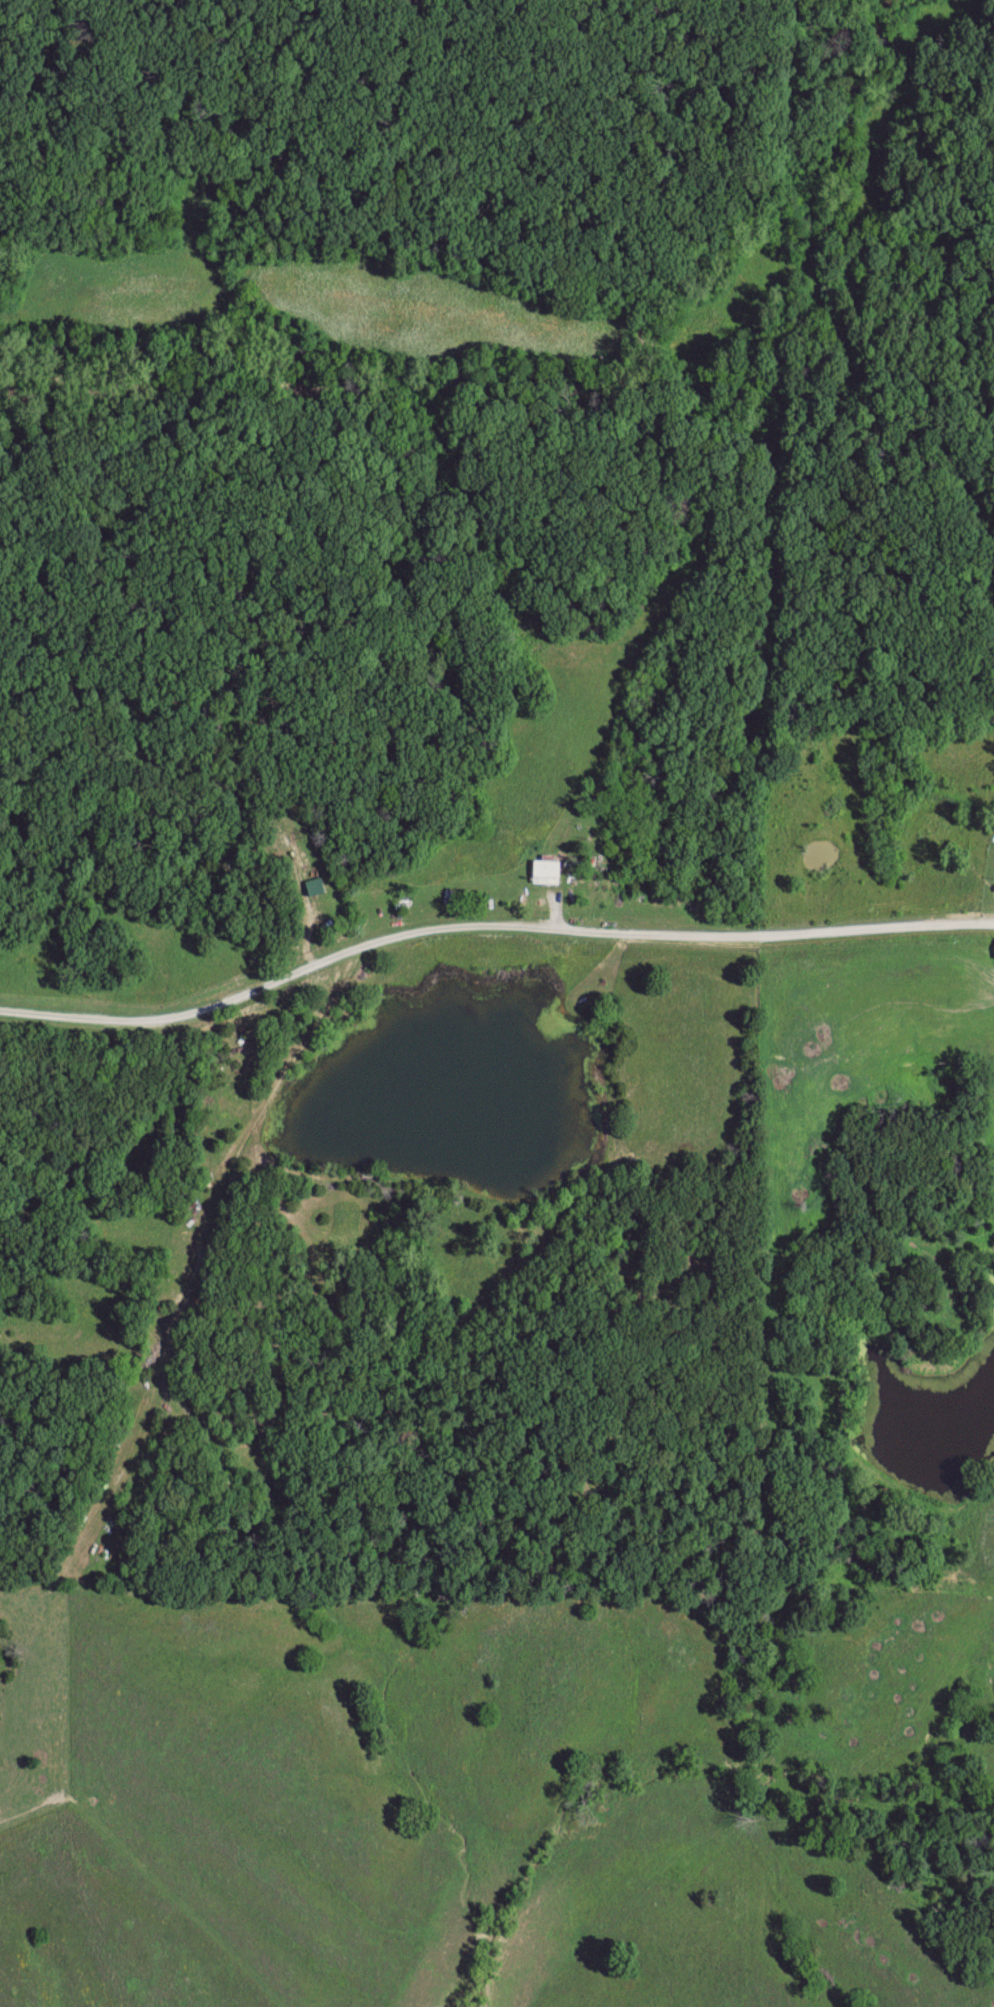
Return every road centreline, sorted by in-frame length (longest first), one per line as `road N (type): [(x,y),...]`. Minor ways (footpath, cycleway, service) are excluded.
road 1 (residential): [(0,1009),(144,1021),(212,1007),(380,940),(476,925),(741,936),(993,923)]

